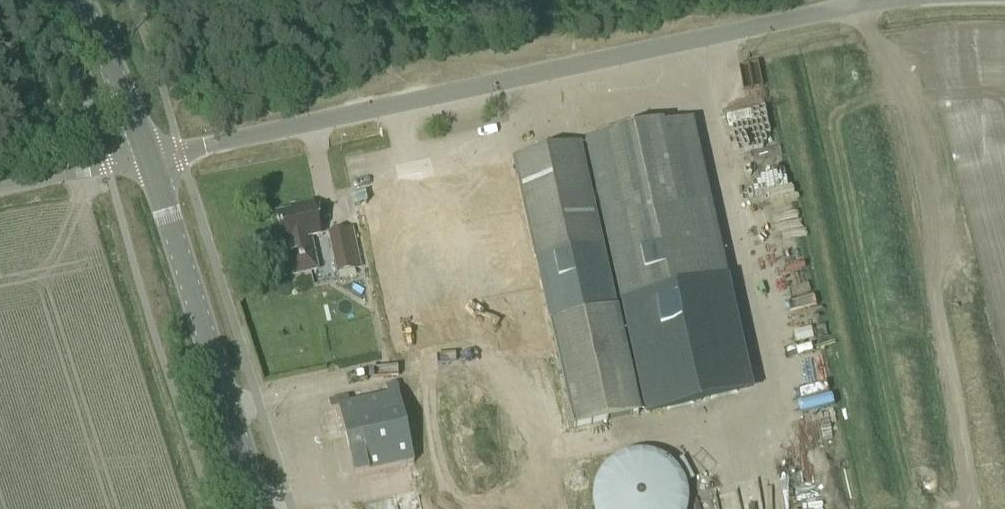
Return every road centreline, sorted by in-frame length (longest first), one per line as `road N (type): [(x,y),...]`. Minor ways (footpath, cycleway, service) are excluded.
road 1 (unclassified): [(840,0),(153,157)]
road 2 (tertiary): [(261,508),(153,157)]
road 3 (tertiary): [(153,157),(87,0)]
road 4 (unclassified): [(153,157),(0,188)]

